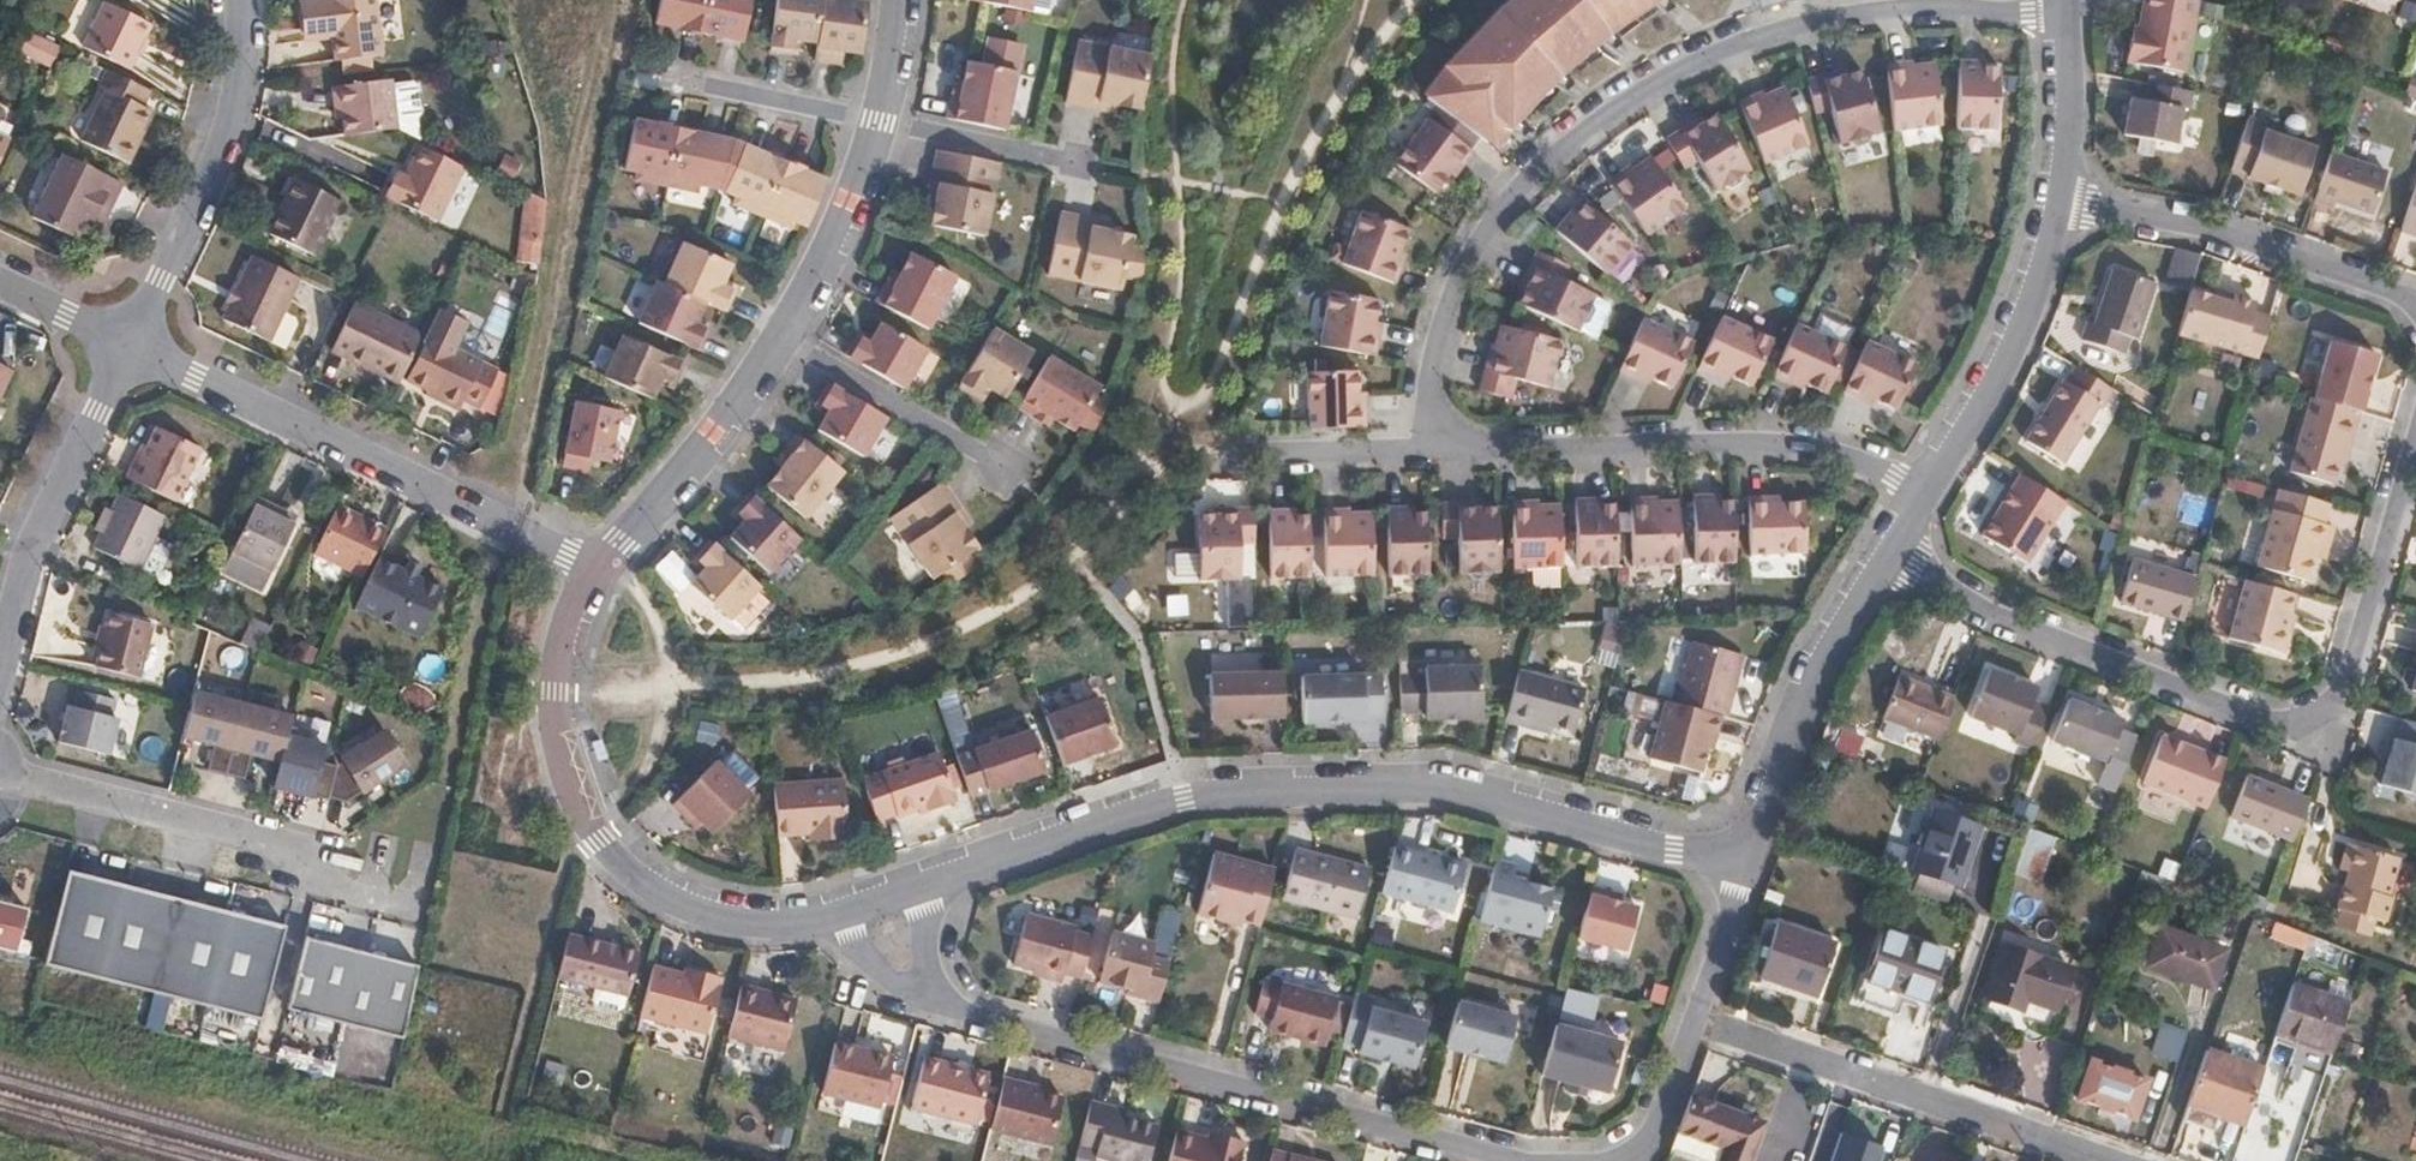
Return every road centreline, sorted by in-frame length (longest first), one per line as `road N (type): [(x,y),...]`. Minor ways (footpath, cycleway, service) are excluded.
road 1 (residential): [(2060,13),(1890,11),(1803,24),(1722,52),(1647,91),(1535,176),(1484,240),(1448,312),(1432,375),(1433,433),(1484,457)]
road 2 (residential): [(1733,854),(1673,849),(1450,793),(1185,799),(894,899)]
road 3 (residential): [(2415,455),(2349,689),(2301,724),(2261,724),(2024,626),(1891,557)]
road 4 (residential): [(894,899),(946,1006),(1516,1160)]
road 5 (residential): [(597,567),(784,340),(839,230),(876,121),(896,0)]
road 6 (residential): [(894,899),(816,923),(692,913),(629,870),(601,839),(565,774),(553,692),(569,623),(597,567)]
road 7 (residential): [(1484,457),(1756,447),(1824,453),(1922,494)]
road 8 (residential): [(0,788),(320,866),(376,895),(421,905)]
road 9 (residential): [(1694,1022),(2109,1160)]
road 10 (residential): [(509,520),(134,340)]
road 11 (residential): [(134,340),(42,543),(0,696)]
road 12 (residential): [(2055,206),(2216,233),(2415,303)]
road 13 (residential): [(244,0),(246,65),(134,340)]
road 14 (residential): [(1891,557),(1810,689),(1767,817),(1733,854)]
road 15 (residential): [(2055,206),(2016,343),(1922,494)]
road 16 (residential): [(1237,460),(1484,457)]
road 17 (residential): [(2060,13),(2055,206)]
road 18 (residential): [(1694,1022),(1736,889),(1733,854)]
road 19 (residential): [(1627,1160),(1657,1135),(1694,1022)]
road 20 (residential): [(134,340),(0,278)]

